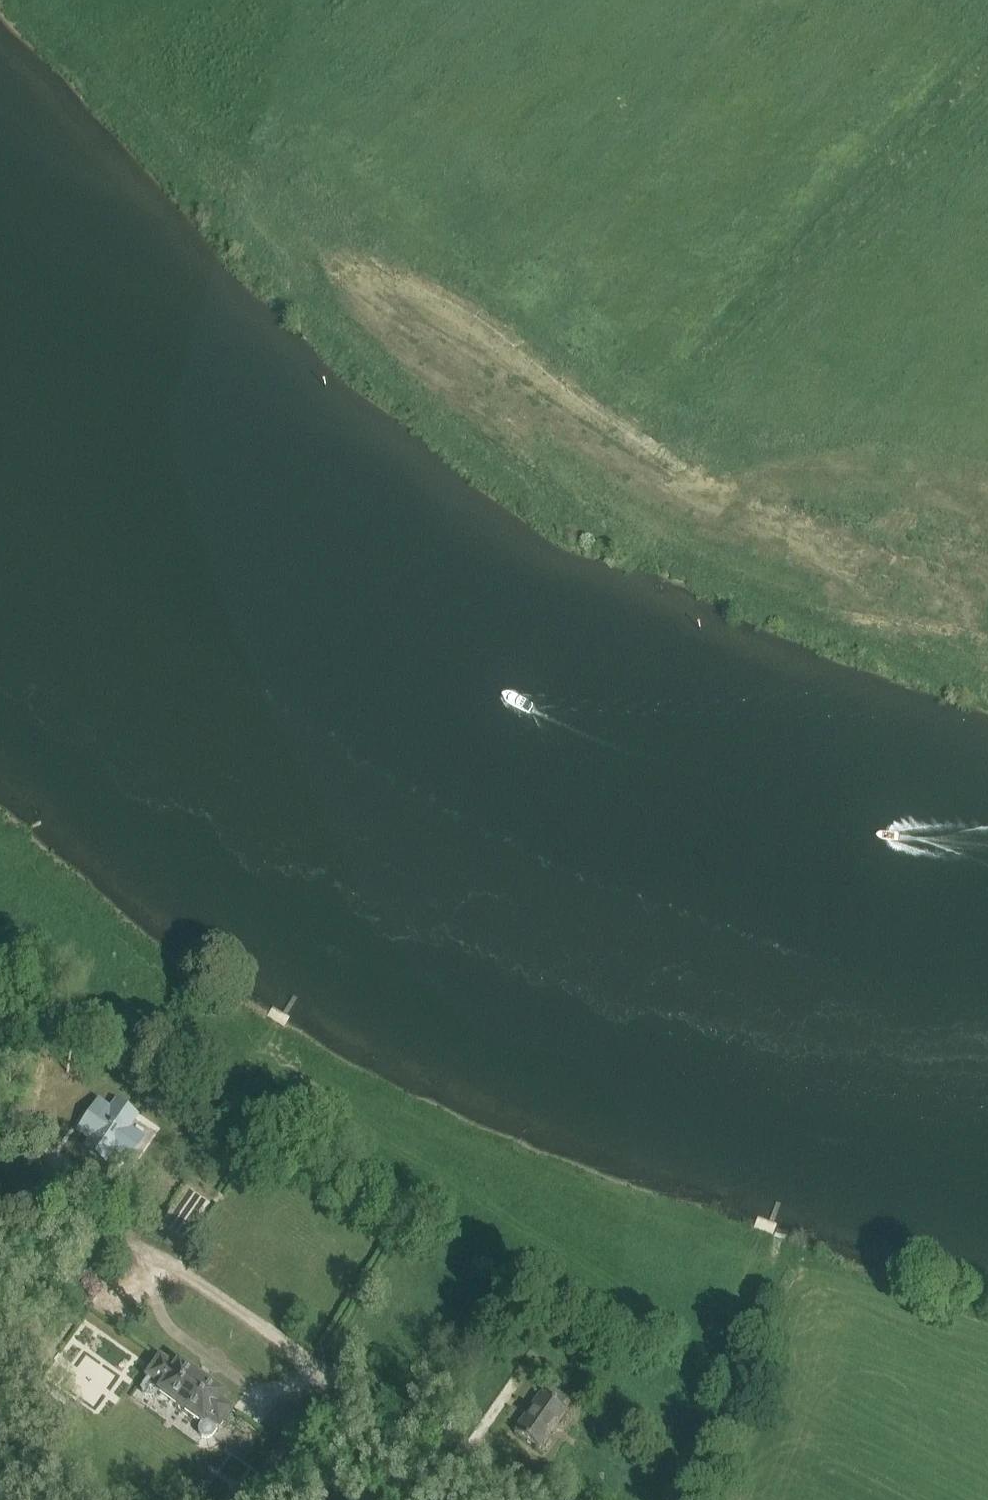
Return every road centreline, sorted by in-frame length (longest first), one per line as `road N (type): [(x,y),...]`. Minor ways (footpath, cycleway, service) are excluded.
road 1 (residential): [(0,1268),(89,1242),(146,1250),(203,1282),(459,1469),(461,1499)]

